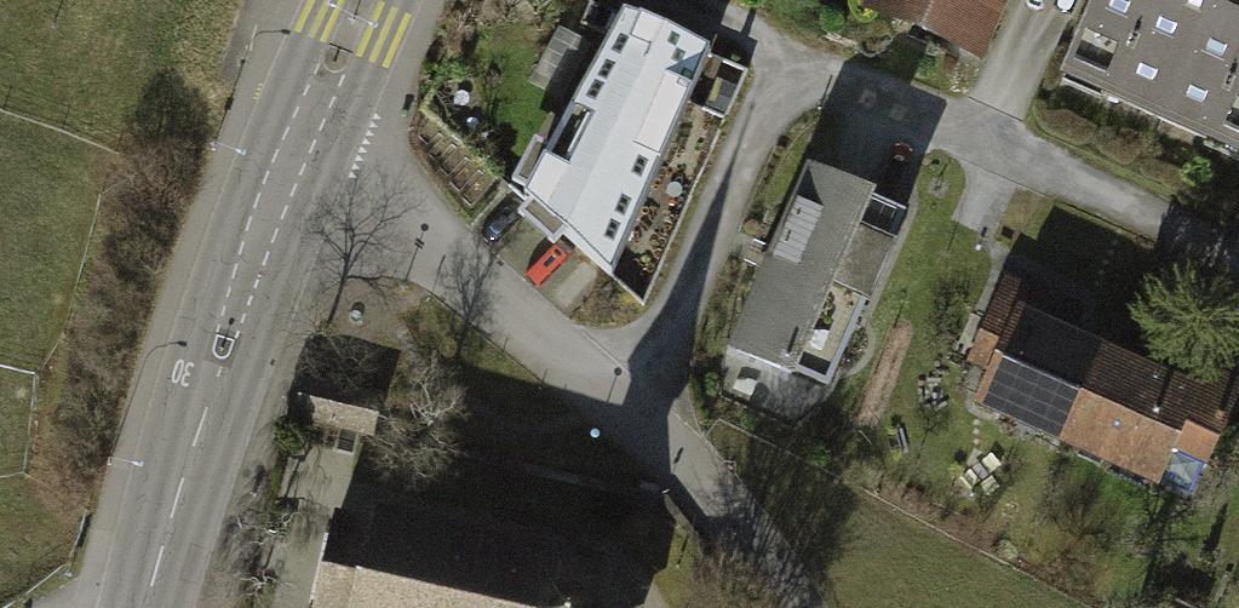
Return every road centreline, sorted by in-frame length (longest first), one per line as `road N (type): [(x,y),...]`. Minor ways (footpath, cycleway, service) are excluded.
road 1 (residential): [(1238,258),(861,88),(792,80),(747,112),(623,406)]
road 2 (tertiary): [(143,607),(301,151)]
road 3 (residential): [(301,151),(623,406)]
road 4 (residential): [(623,406),(766,580),(779,607)]
road 5 (tertiary): [(301,151),(364,0)]

